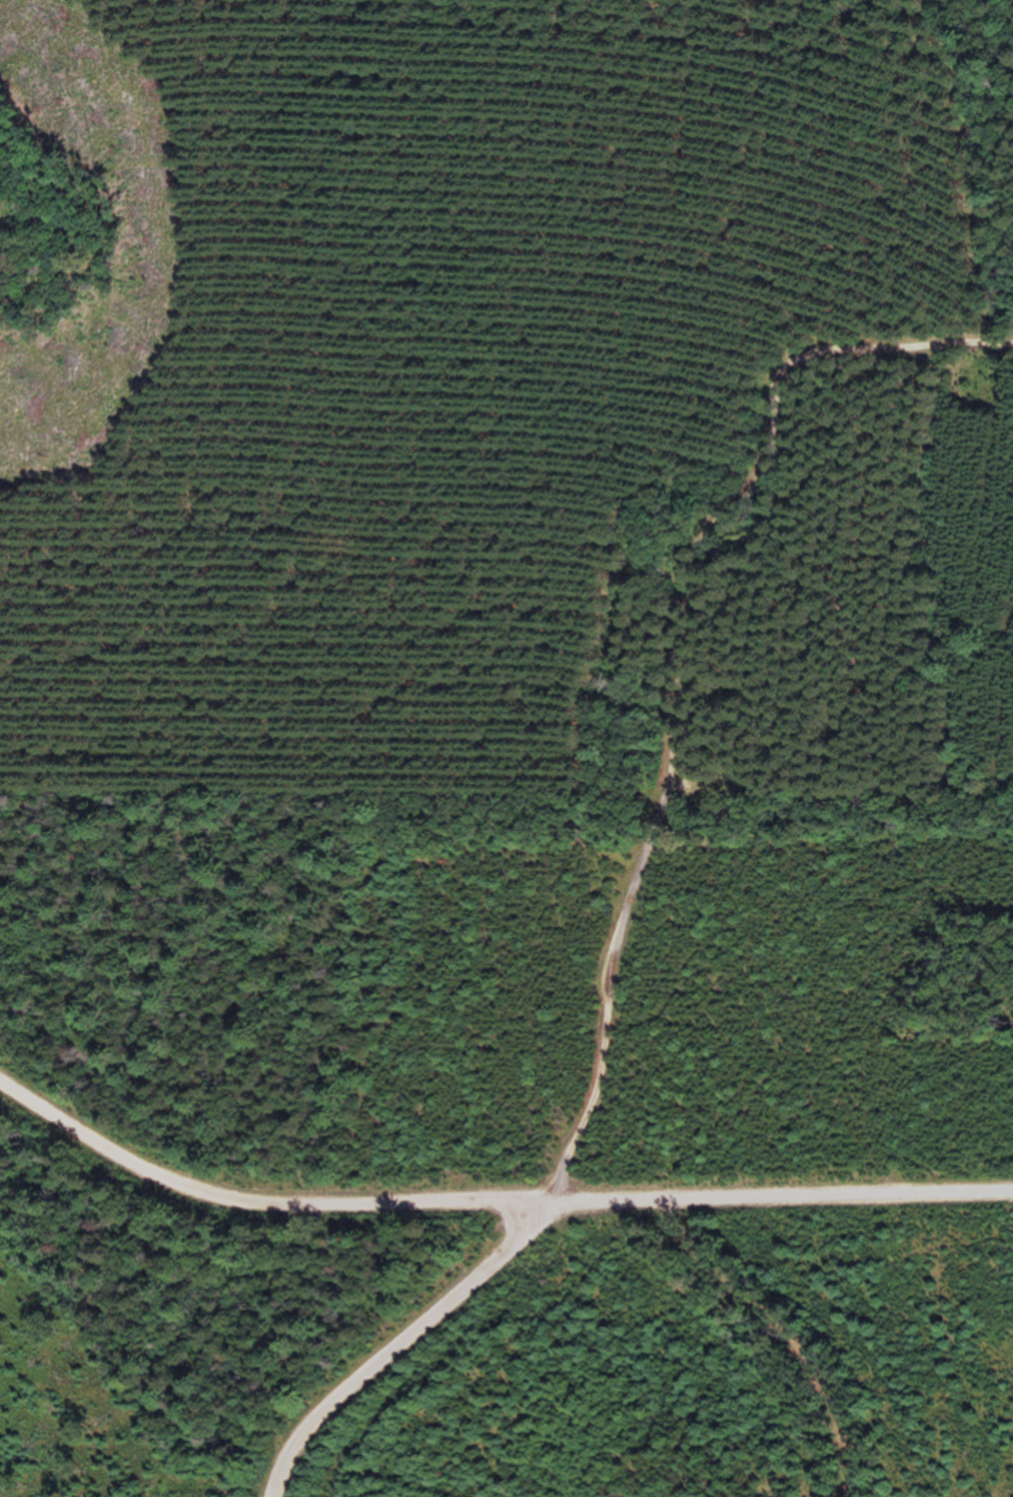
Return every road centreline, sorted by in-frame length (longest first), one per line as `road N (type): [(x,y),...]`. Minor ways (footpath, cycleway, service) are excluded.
road 1 (residential): [(1012,1197),(284,1207),(171,1185),(0,1082)]
road 2 (residential): [(267,1496),(284,1461),(556,1202)]

